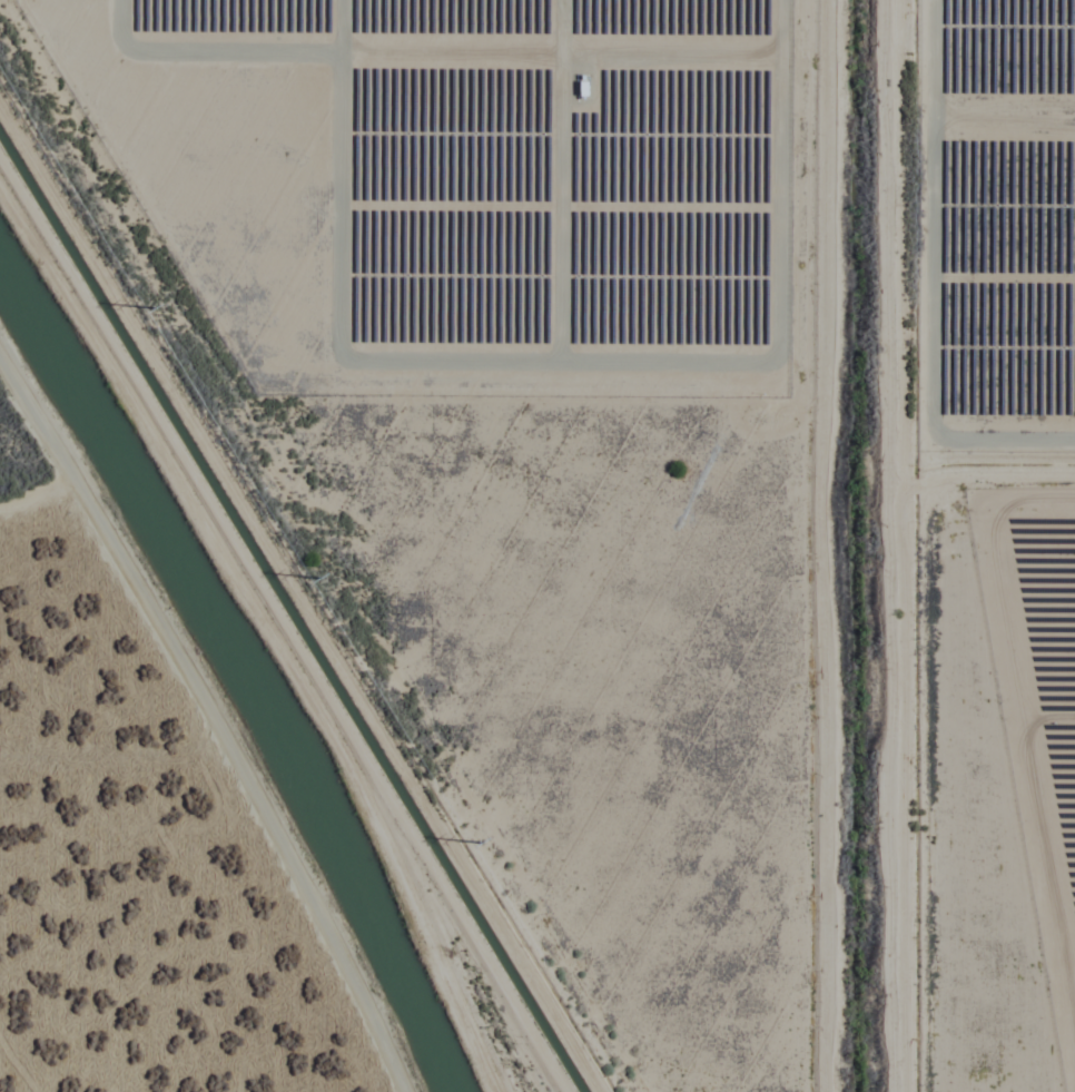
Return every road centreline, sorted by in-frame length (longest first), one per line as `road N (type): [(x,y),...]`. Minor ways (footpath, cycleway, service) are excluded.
road 1 (residential): [(499,1091),(342,738),(0,179)]

